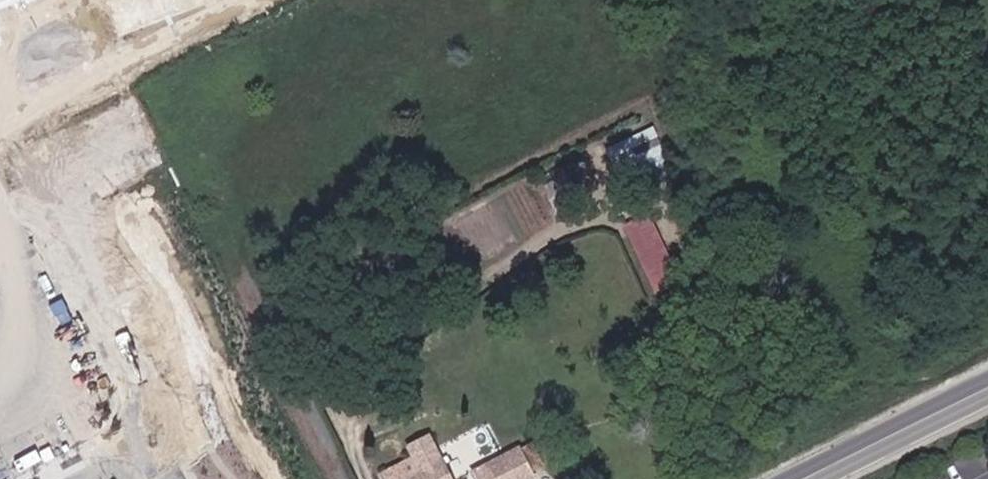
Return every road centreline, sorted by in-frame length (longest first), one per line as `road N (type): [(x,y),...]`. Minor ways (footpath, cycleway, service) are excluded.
road 1 (secondary): [(987,399),(828,478)]

